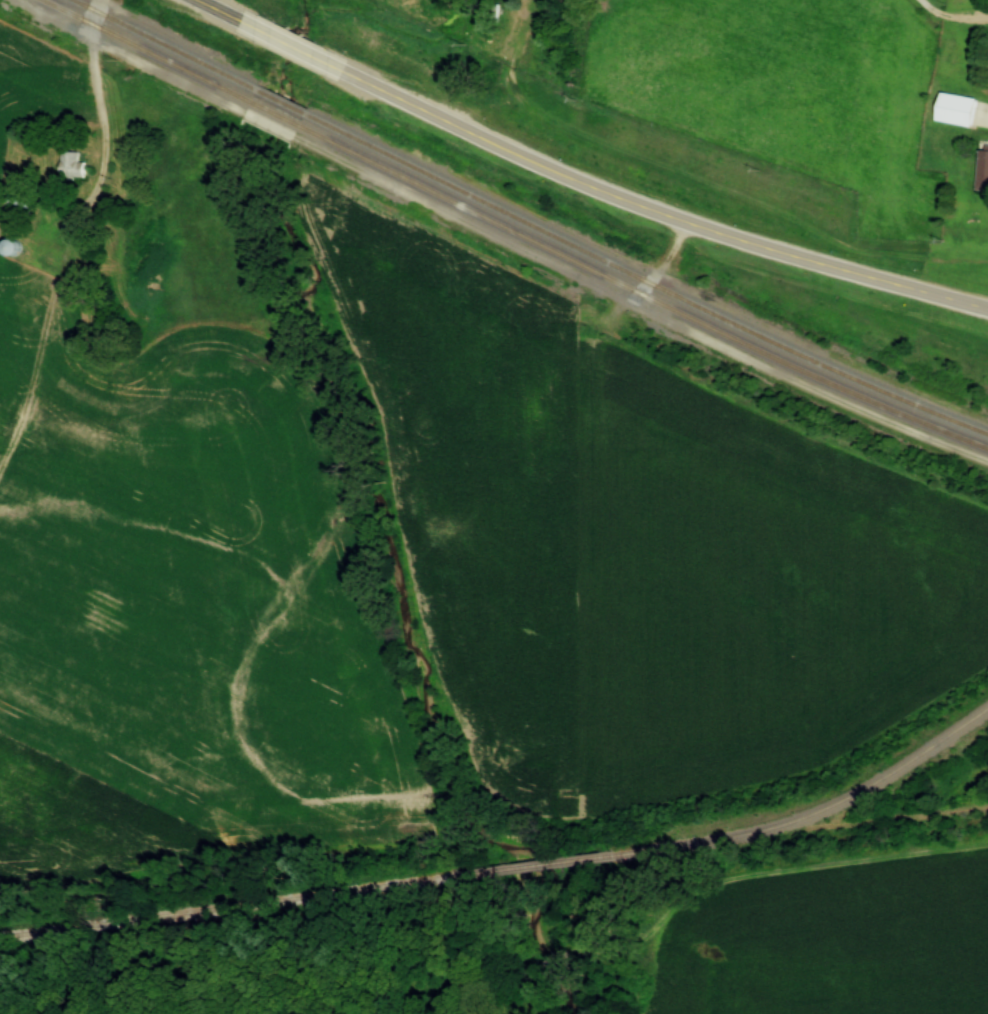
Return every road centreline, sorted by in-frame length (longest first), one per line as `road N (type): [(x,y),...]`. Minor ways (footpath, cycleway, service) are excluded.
road 1 (secondary): [(987,309),(711,234),(596,193),(187,0)]

